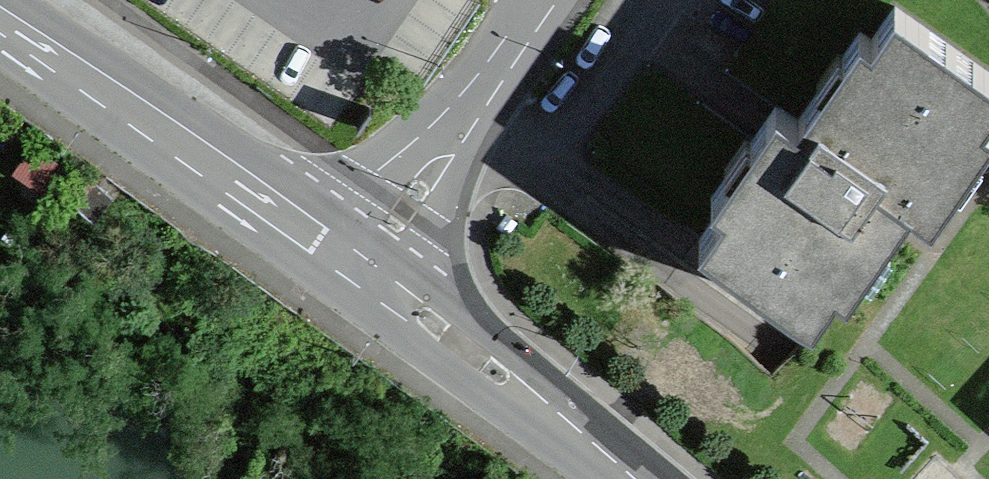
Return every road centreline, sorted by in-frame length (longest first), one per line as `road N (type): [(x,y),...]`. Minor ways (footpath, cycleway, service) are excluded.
road 1 (primary): [(356,269),(0,14)]
road 2 (primary): [(631,478),(356,269)]
road 3 (residential): [(356,269),(545,0)]

